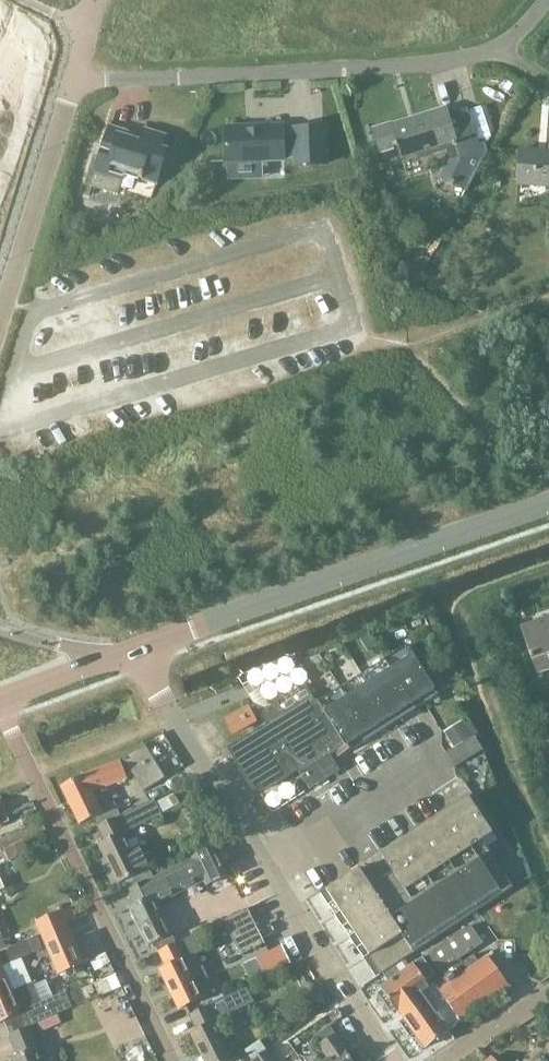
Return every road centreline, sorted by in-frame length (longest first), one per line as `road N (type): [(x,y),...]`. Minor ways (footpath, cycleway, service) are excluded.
road 1 (residential): [(390,1060),(136,651)]
road 2 (residential): [(72,83),(481,58),(510,49)]
road 3 (tertiary): [(136,651),(548,503)]
road 4 (residential): [(176,1060),(4,700)]
road 5 (unclassified): [(0,317),(72,83)]

